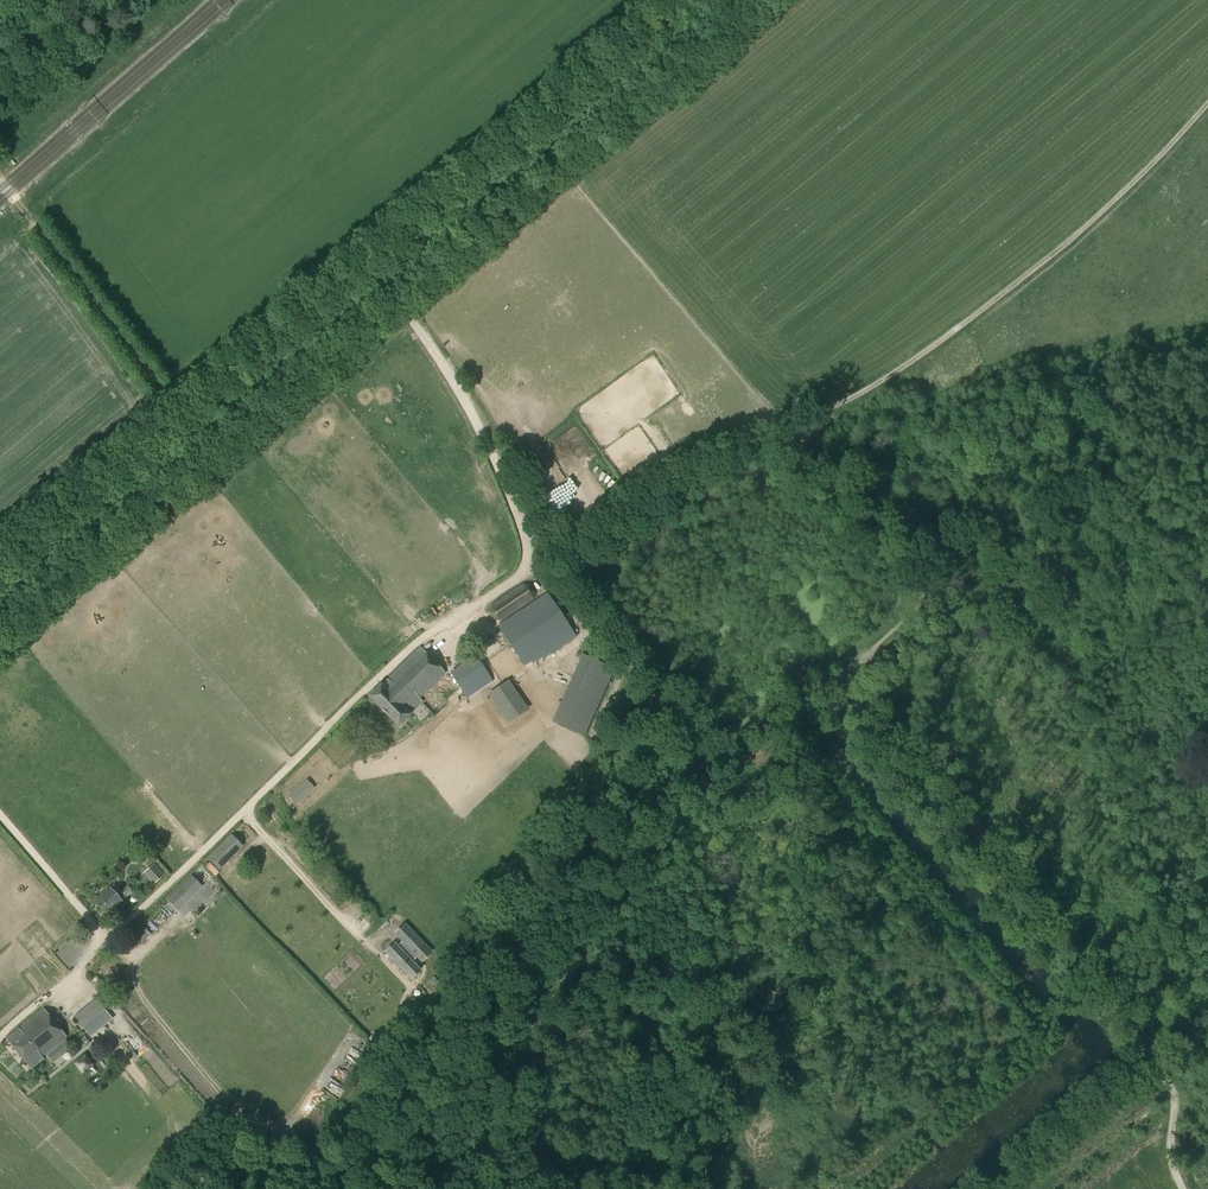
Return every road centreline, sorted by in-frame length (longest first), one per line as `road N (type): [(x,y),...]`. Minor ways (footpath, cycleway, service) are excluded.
road 1 (secondary): [(0,597),(724,0)]
road 2 (track): [(0,1035),(422,637),(536,564)]
road 3 (track): [(846,701),(543,1007),(337,1188)]
road 4 (track): [(788,425),(848,398),(957,328),(1085,225),(1207,102)]
road 5 (track): [(1145,1055),(1139,1038),(846,701),(826,690)]
road 6 (track): [(0,817),(124,958),(144,1002),(232,1105),(261,1124),(280,1126),(318,1085)]
road 7 (track): [(826,690),(752,755),(715,758),(536,564)]
road 8 (track): [(536,564),(449,373),(381,284),(350,257)]
road 9 (track): [(0,181),(211,469)]
road 10 (track): [(536,564),(670,467),(788,425)]
road 11 (track): [(993,1188),(1145,1055)]
road 12 (track): [(1145,1055),(1171,1081),(1170,1167),(1181,1188)]

